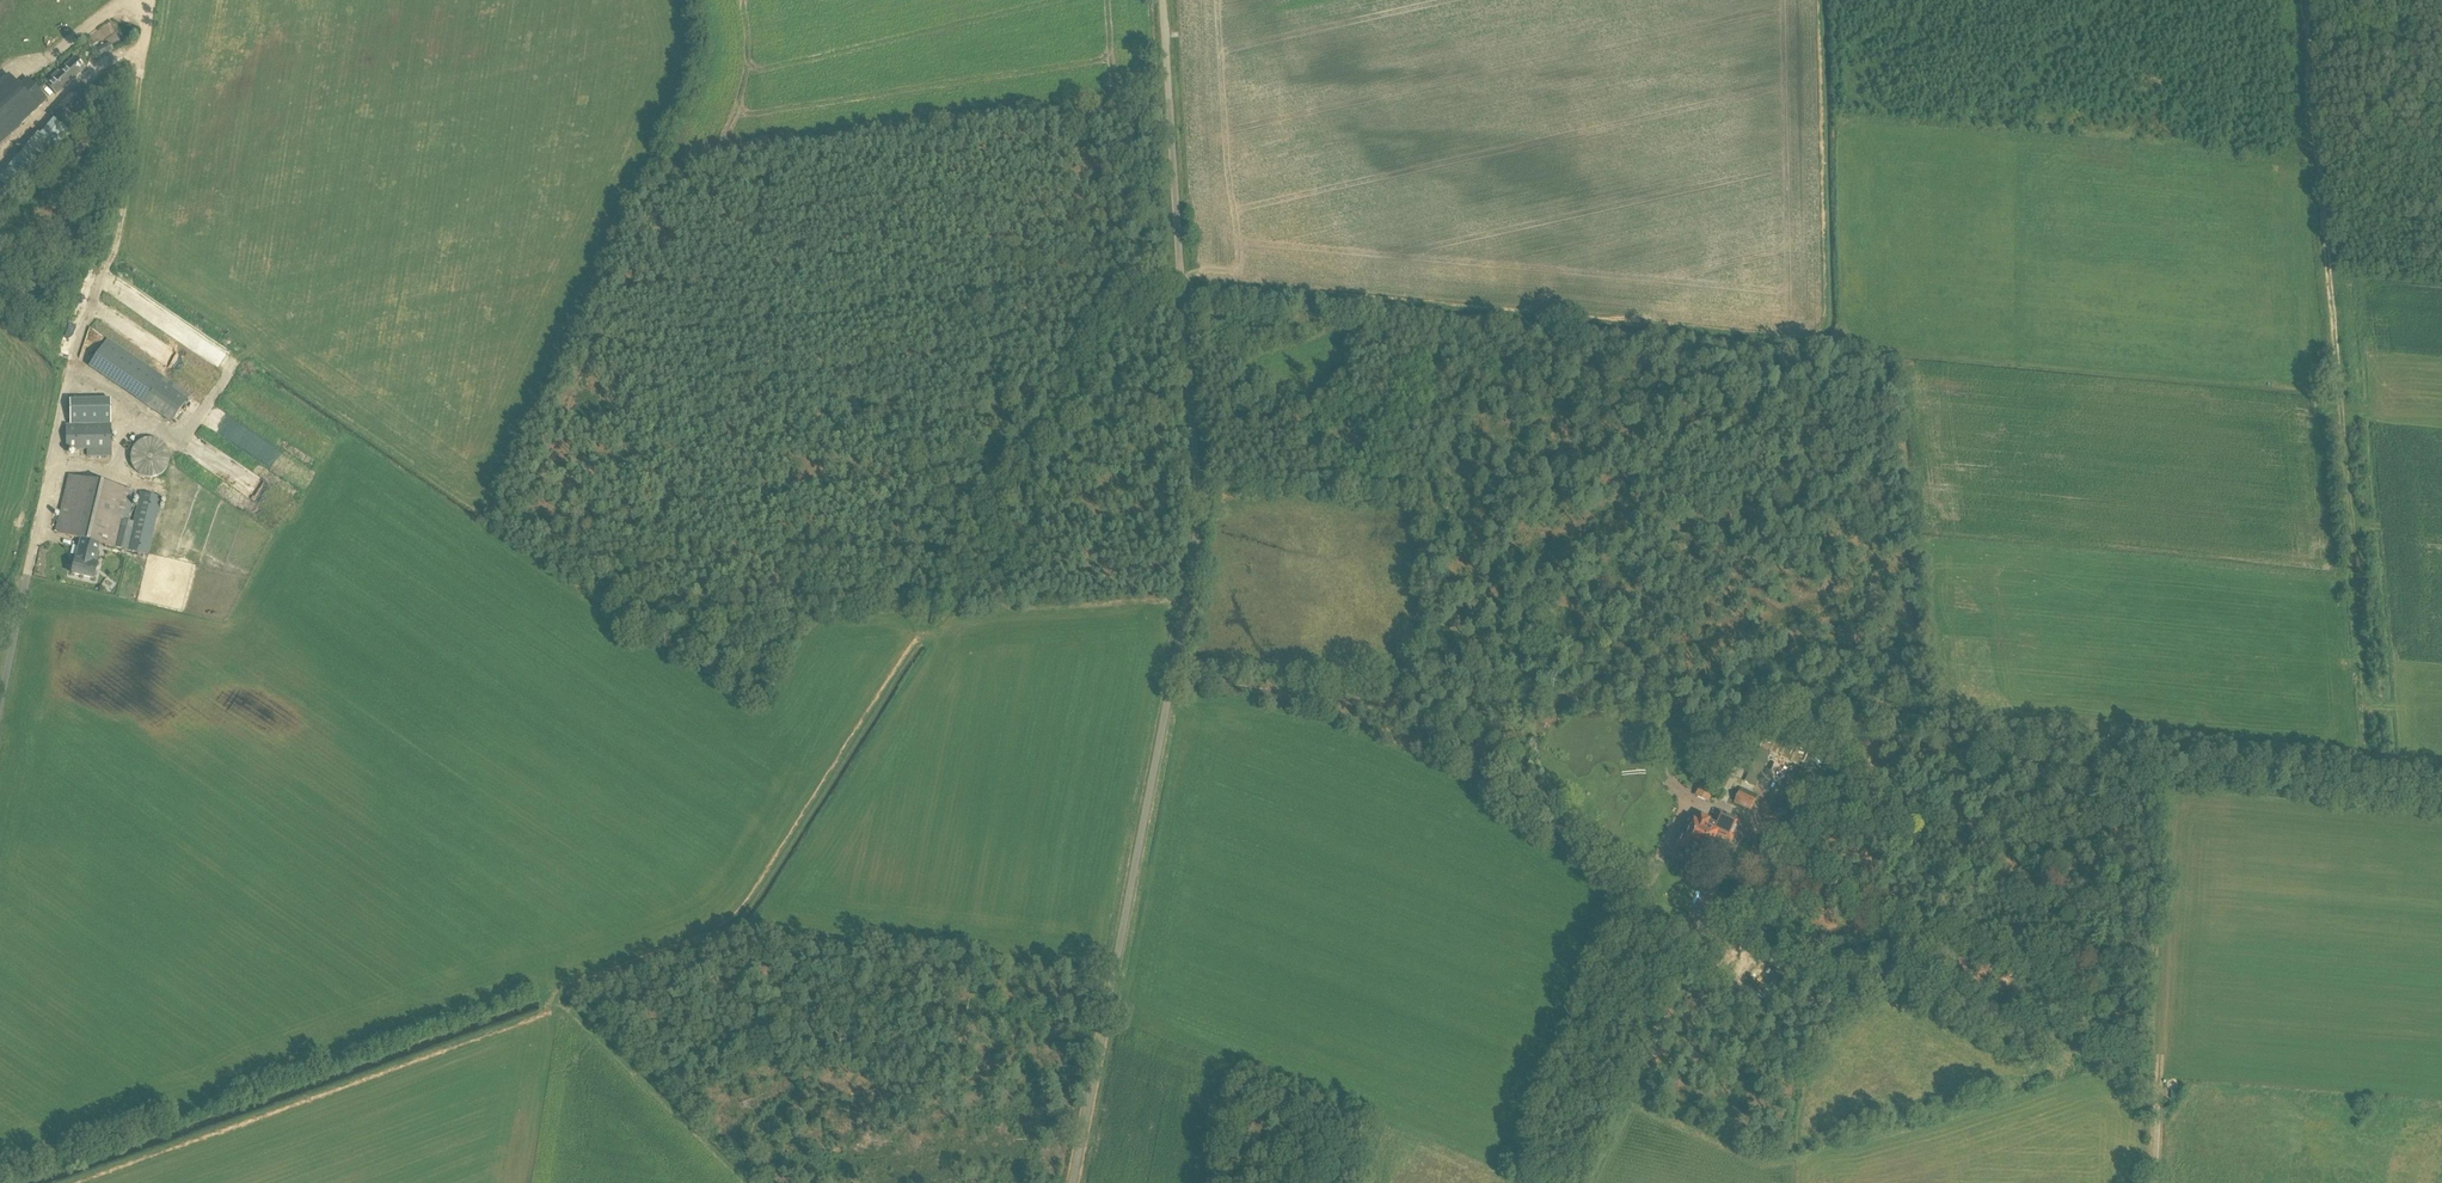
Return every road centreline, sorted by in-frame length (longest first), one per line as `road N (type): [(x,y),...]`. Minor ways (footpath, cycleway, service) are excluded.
road 1 (unclassified): [(1071,1182),(1196,523),(1163,0)]
road 2 (track): [(2371,782),(2304,0)]
road 3 (unclassified): [(2157,1182),(2154,1095),(2050,1037),(1878,968),(1704,934)]
road 4 (track): [(1185,602),(1033,606),(995,589),(965,603)]
road 5 (unclassified): [(0,705),(31,571)]

